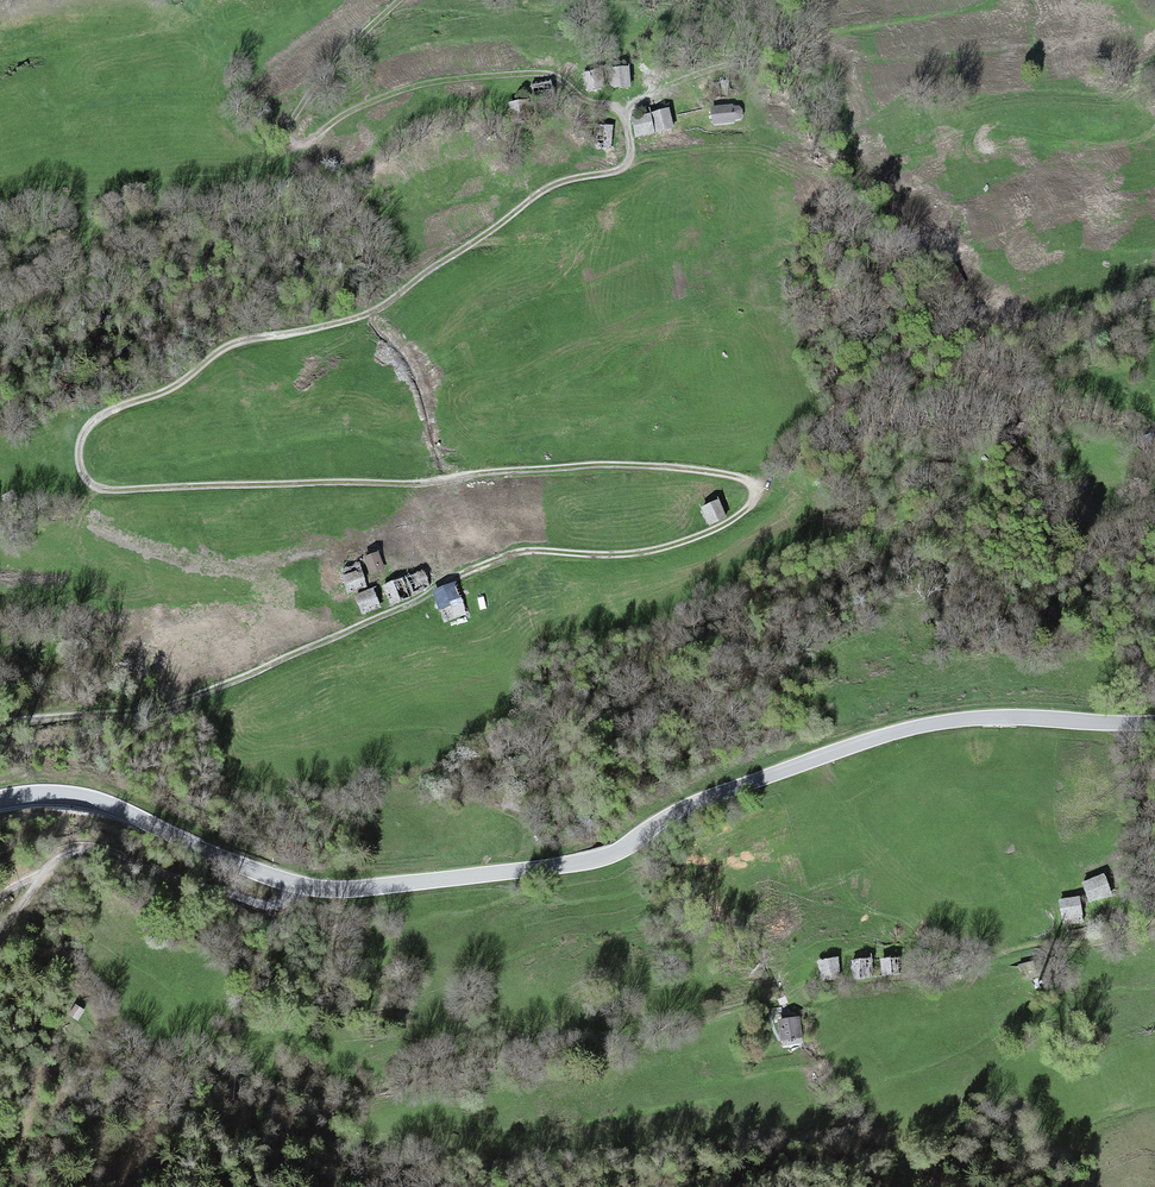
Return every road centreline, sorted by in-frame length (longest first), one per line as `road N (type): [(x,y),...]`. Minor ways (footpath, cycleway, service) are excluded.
road 1 (track): [(0,727),(196,696),(517,552),(660,551),(746,512),(756,490),(746,482),(616,466),(398,484),(112,490),(87,480),(80,463),(79,446),(96,421),(151,401),(231,344),(370,313),(536,194),(626,165),(628,126)]
road 2 (tertiary): [(1154,719),(959,716),(670,806),(611,852),(415,882),(324,886),(263,875),(92,797),(47,787),(0,793)]
road 3 (track): [(0,940),(57,863),(91,852),(269,907),(318,885)]

